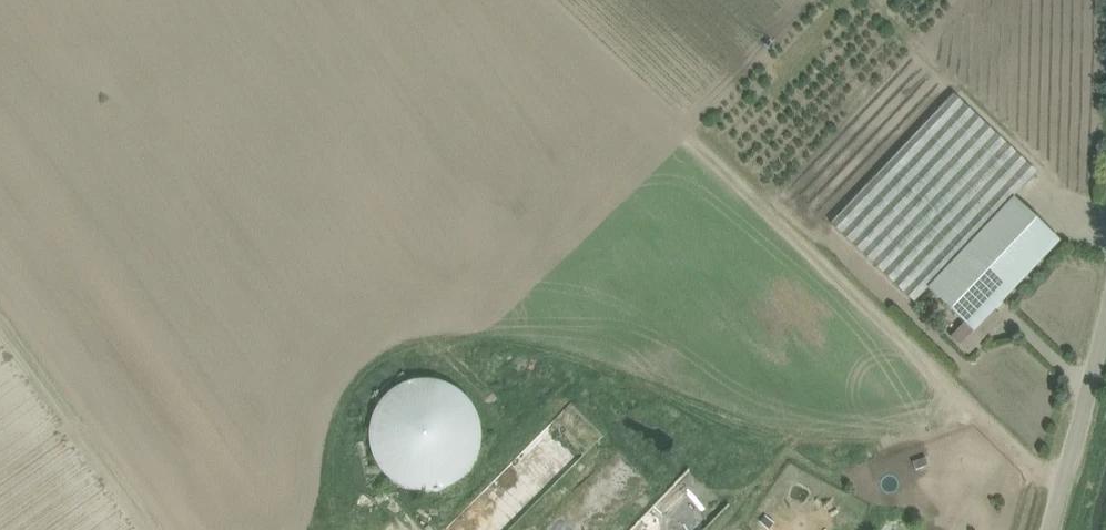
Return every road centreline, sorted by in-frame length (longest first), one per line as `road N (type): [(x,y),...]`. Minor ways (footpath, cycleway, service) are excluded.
road 1 (unclassified): [(1050,529),(1105,318)]

